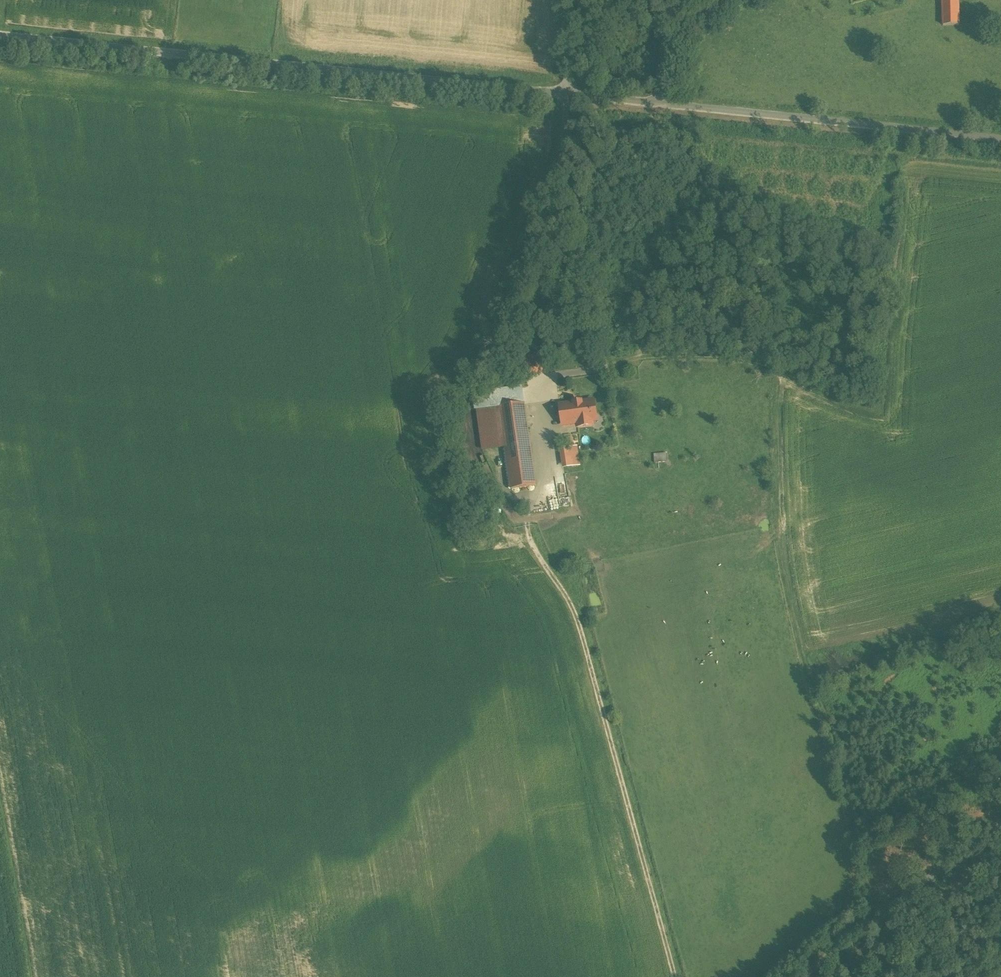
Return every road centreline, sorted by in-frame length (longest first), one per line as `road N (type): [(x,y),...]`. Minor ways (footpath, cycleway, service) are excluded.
road 1 (unclassified): [(0,37),(566,93)]
road 2 (track): [(528,517),(533,548),(582,633),(674,976)]
road 3 (unclassified): [(566,93),(1000,138)]
road 4 (unclassified): [(1000,815),(795,976)]

